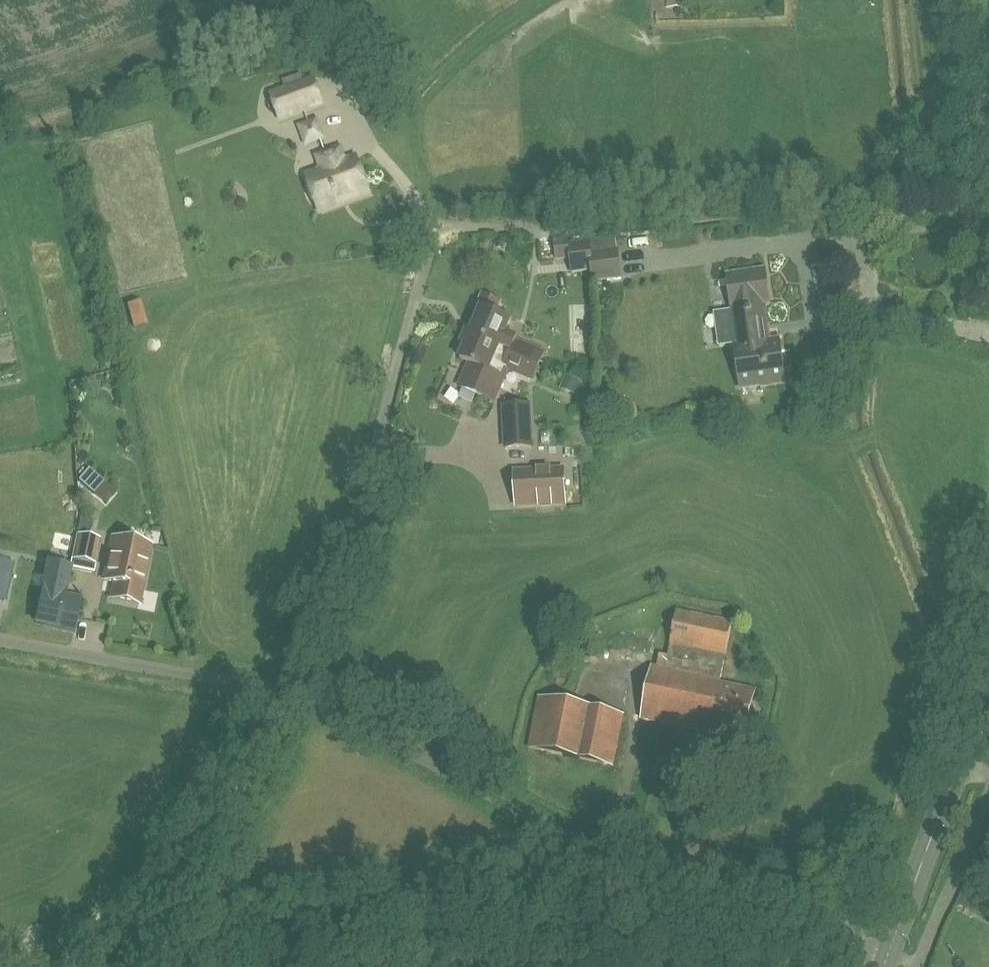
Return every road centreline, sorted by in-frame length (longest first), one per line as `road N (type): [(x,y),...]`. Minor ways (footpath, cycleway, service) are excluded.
road 1 (residential): [(456,238),(428,259),(372,476),(283,695)]
road 2 (unclassified): [(176,966),(661,874)]
road 3 (unclassified): [(661,874),(283,695)]
road 4 (track): [(164,966),(283,695)]
road 5 (unclassified): [(283,695),(0,638)]
road 6 (secondary): [(893,955),(988,709)]
road 7 (unclassified): [(661,874),(893,955)]

